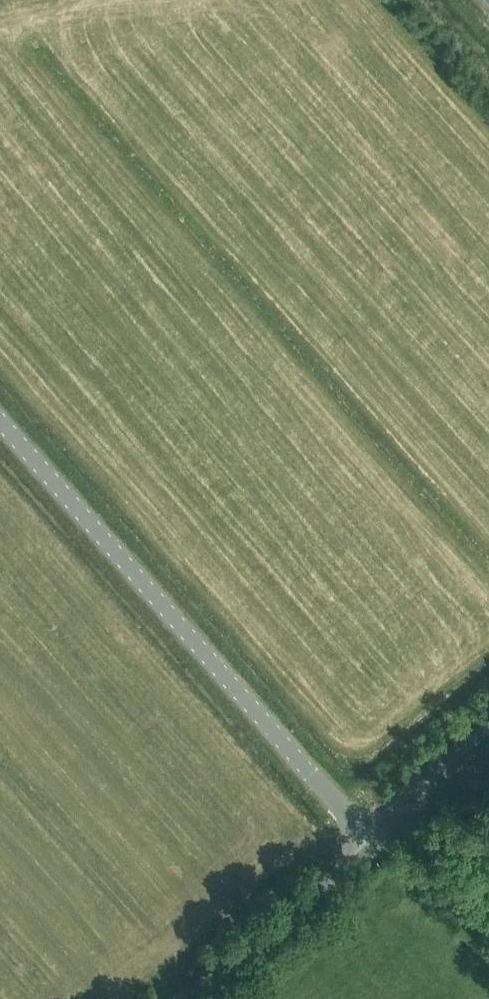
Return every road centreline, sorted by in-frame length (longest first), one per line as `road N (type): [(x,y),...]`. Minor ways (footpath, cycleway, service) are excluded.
road 1 (unclassified): [(0,418),(374,844)]
road 2 (unclassified): [(182,998),(374,844)]
road 3 (unclassified): [(374,844),(488,754)]

